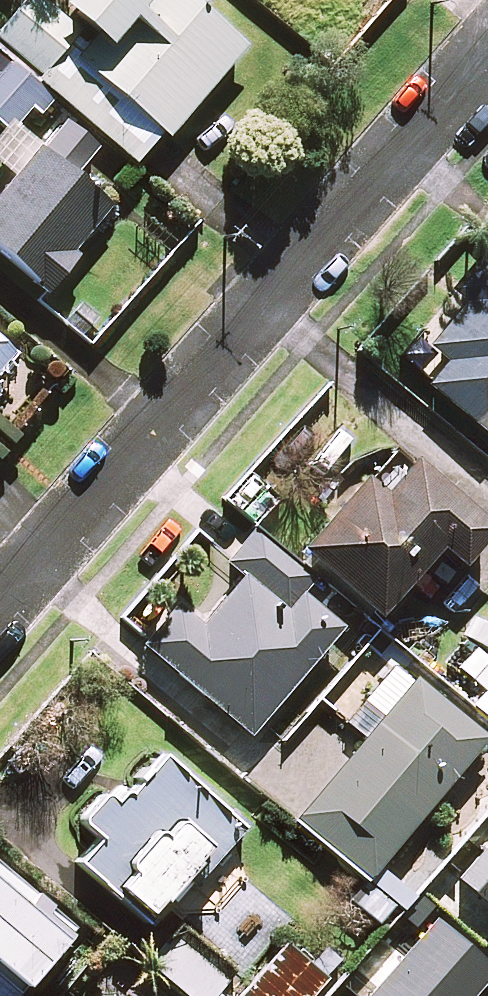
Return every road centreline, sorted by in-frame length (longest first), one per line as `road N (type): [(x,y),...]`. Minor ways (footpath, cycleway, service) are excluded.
road 1 (residential): [(487,49),(0,607)]

